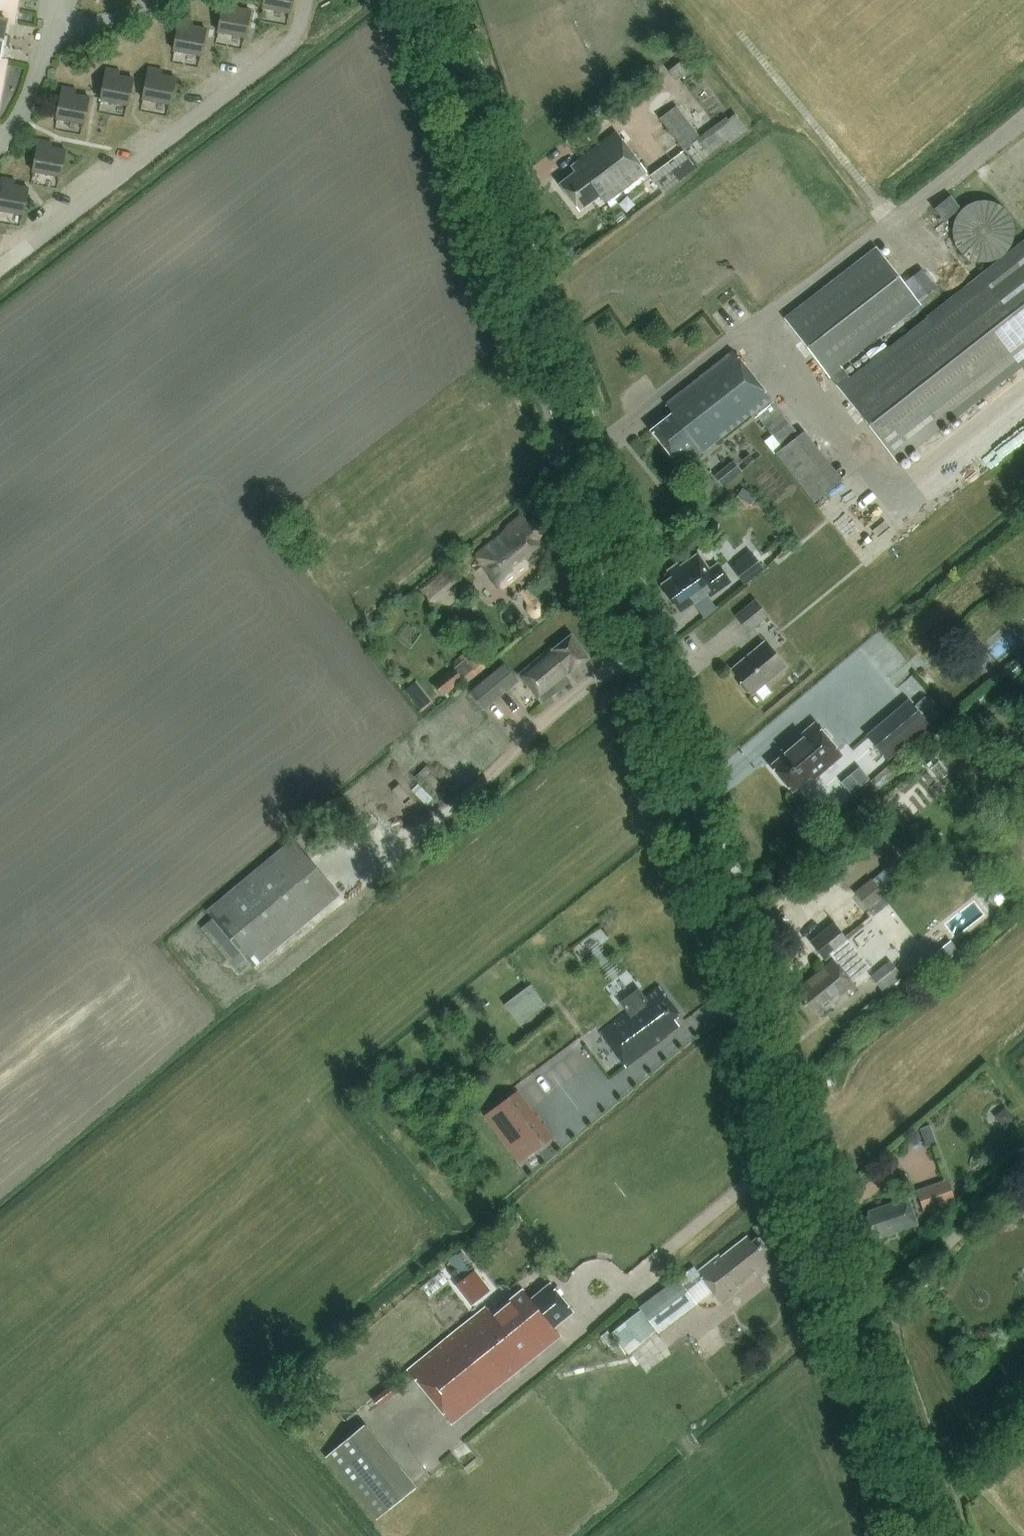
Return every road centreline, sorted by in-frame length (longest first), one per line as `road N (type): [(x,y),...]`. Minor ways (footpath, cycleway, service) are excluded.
road 1 (secondary): [(922,1535),(425,0)]
road 2 (track): [(740,32),(897,220),(1023,115)]

